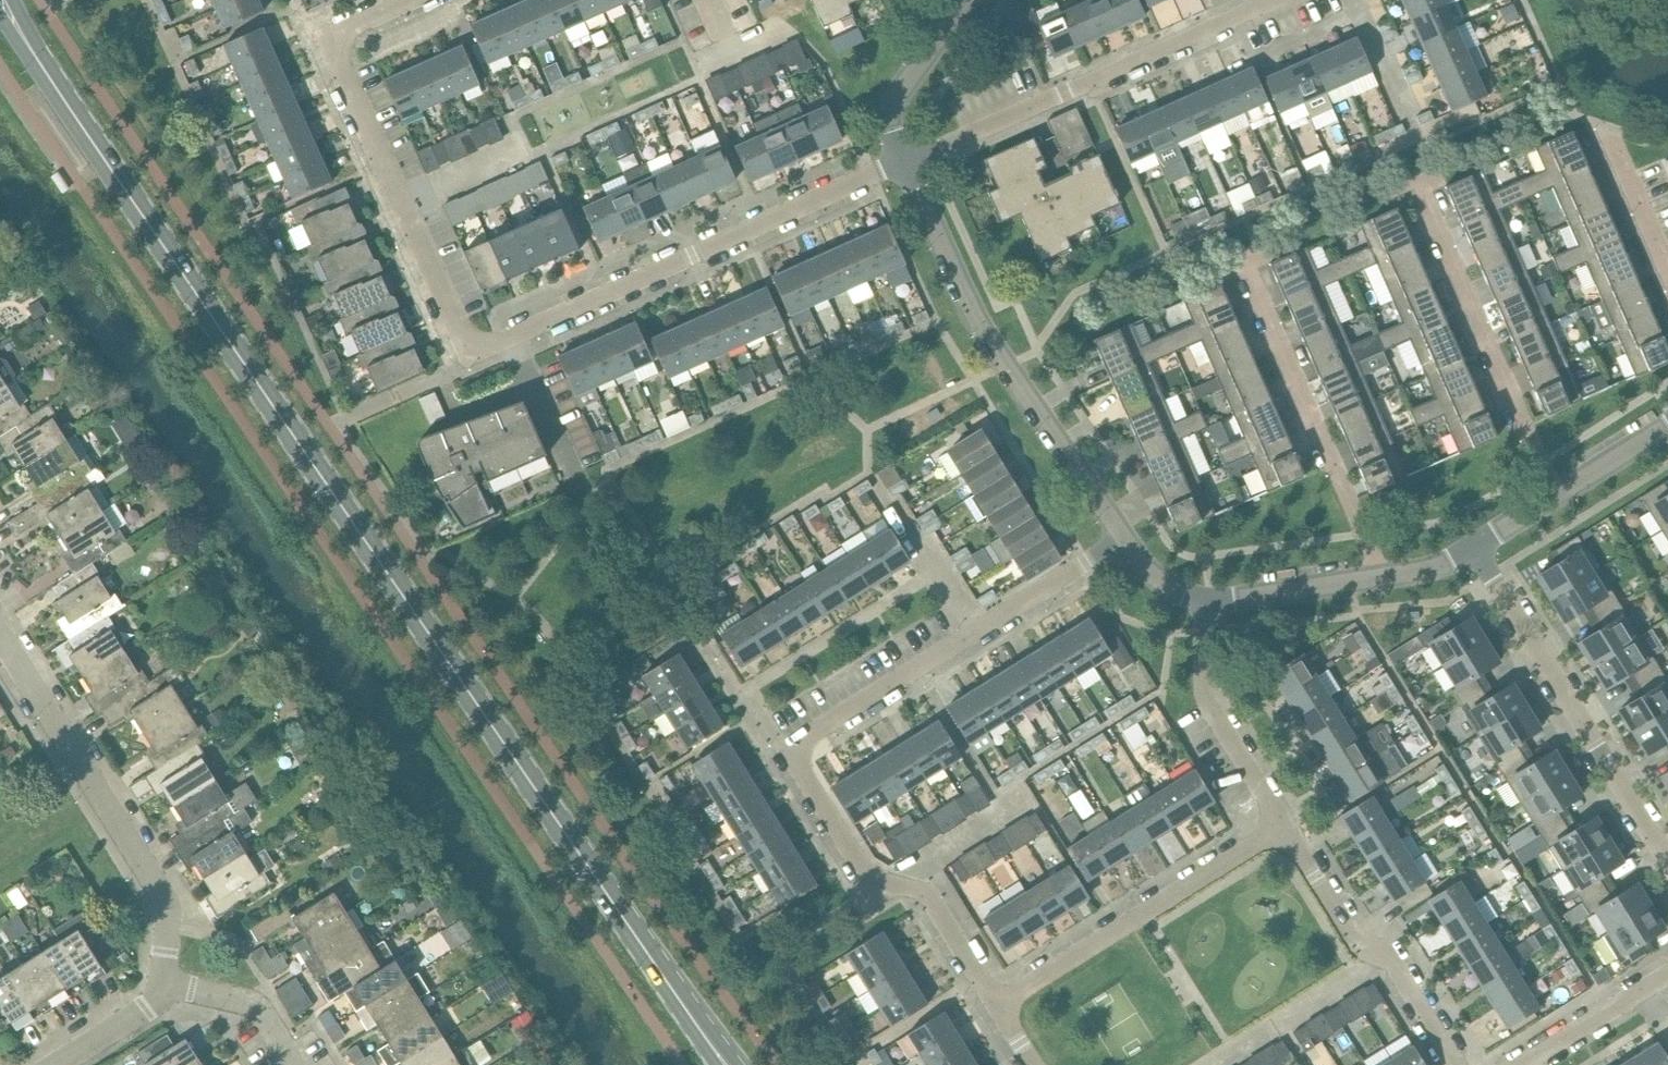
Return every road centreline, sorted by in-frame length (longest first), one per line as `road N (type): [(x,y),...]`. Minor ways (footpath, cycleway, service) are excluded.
road 1 (secondary): [(55,85),(639,937)]
road 2 (residential): [(411,0),(326,38),(472,353),(905,160)]
road 3 (residential): [(997,1006),(929,896),(857,866),(788,753),(1125,540)]
road 4 (unclassified): [(1125,540),(971,308),(905,160)]
road 5 (residential): [(905,160),(1277,0)]
road 6 (residential): [(159,982),(170,928),(165,896),(0,631)]
road 7 (residential): [(1475,548),(1667,859)]
road 8 (residential): [(1559,497),(1421,184)]
road 9 (residential): [(1246,267),(1383,578)]
road 10 (residential): [(997,1006),(1285,828)]
road 11 (residential): [(1457,1064),(1393,957),(1358,946),(1285,828)]
road 12 (residential): [(1285,828),(1204,699),(1204,601)]
road 13 (unclassified): [(905,160),(892,121),(895,101),(966,0)]
road 14 (unclassified): [(1383,578),(1204,601)]
road 15 (residential): [(159,982),(247,1001),(262,1010),(297,1064)]
road 16 (residential): [(1667,976),(1524,1064)]
road 17 (secondary): [(746,1064),(639,937)]
road 18 (secondary): [(639,937),(718,1064)]
road 19 (residential): [(1611,127),(1667,264)]
road 20 (residential): [(59,1064),(148,1009),(159,982)]
road 21 (unclassified): [(1667,429),(1559,497)]
road 22 (residential): [(1409,116),(1358,0)]

